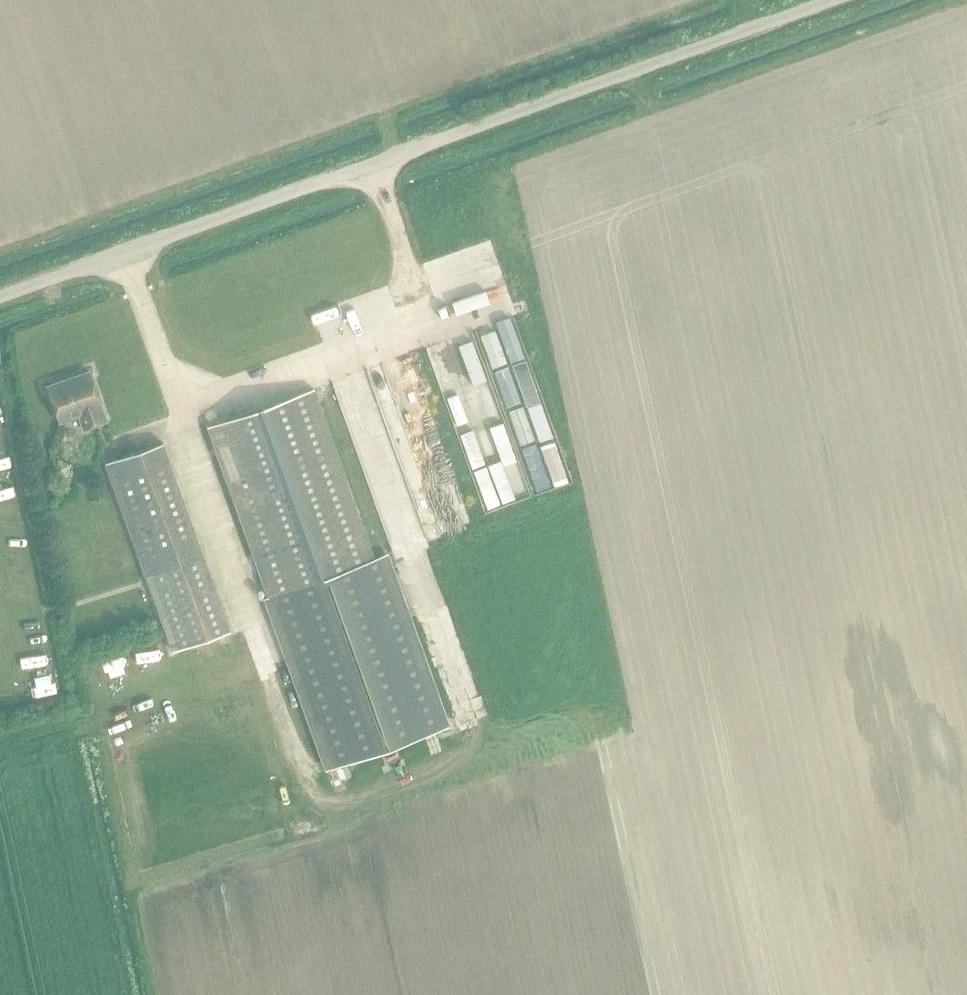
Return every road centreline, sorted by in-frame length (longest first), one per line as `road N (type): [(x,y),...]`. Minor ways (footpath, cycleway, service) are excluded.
road 1 (unclassified): [(0,296),(833,0)]

